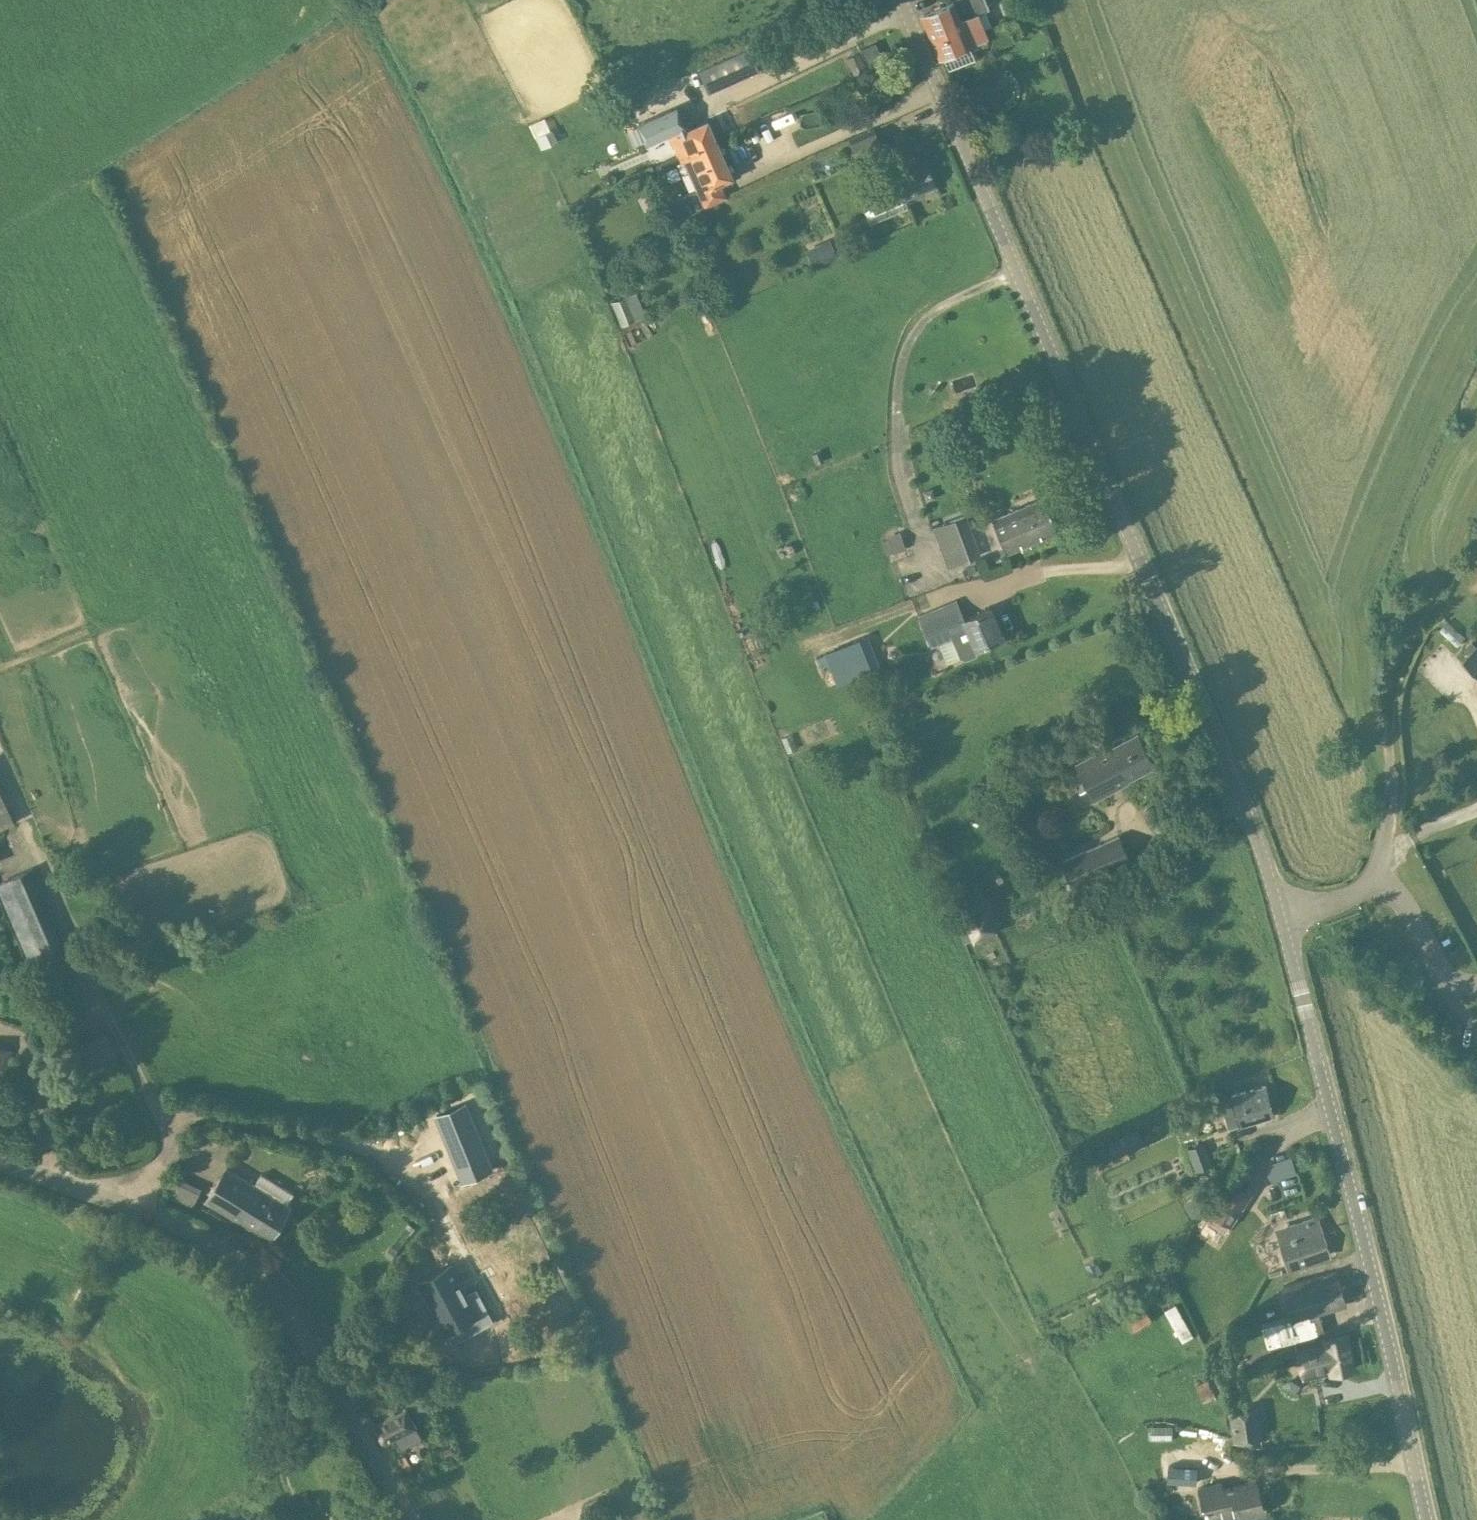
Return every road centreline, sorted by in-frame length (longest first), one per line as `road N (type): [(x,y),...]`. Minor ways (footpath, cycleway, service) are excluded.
road 1 (unclassified): [(1429,1519),(1248,827),(902,0)]
road 2 (unclassified): [(415,1519),(308,1341),(214,1237),(0,1160)]

